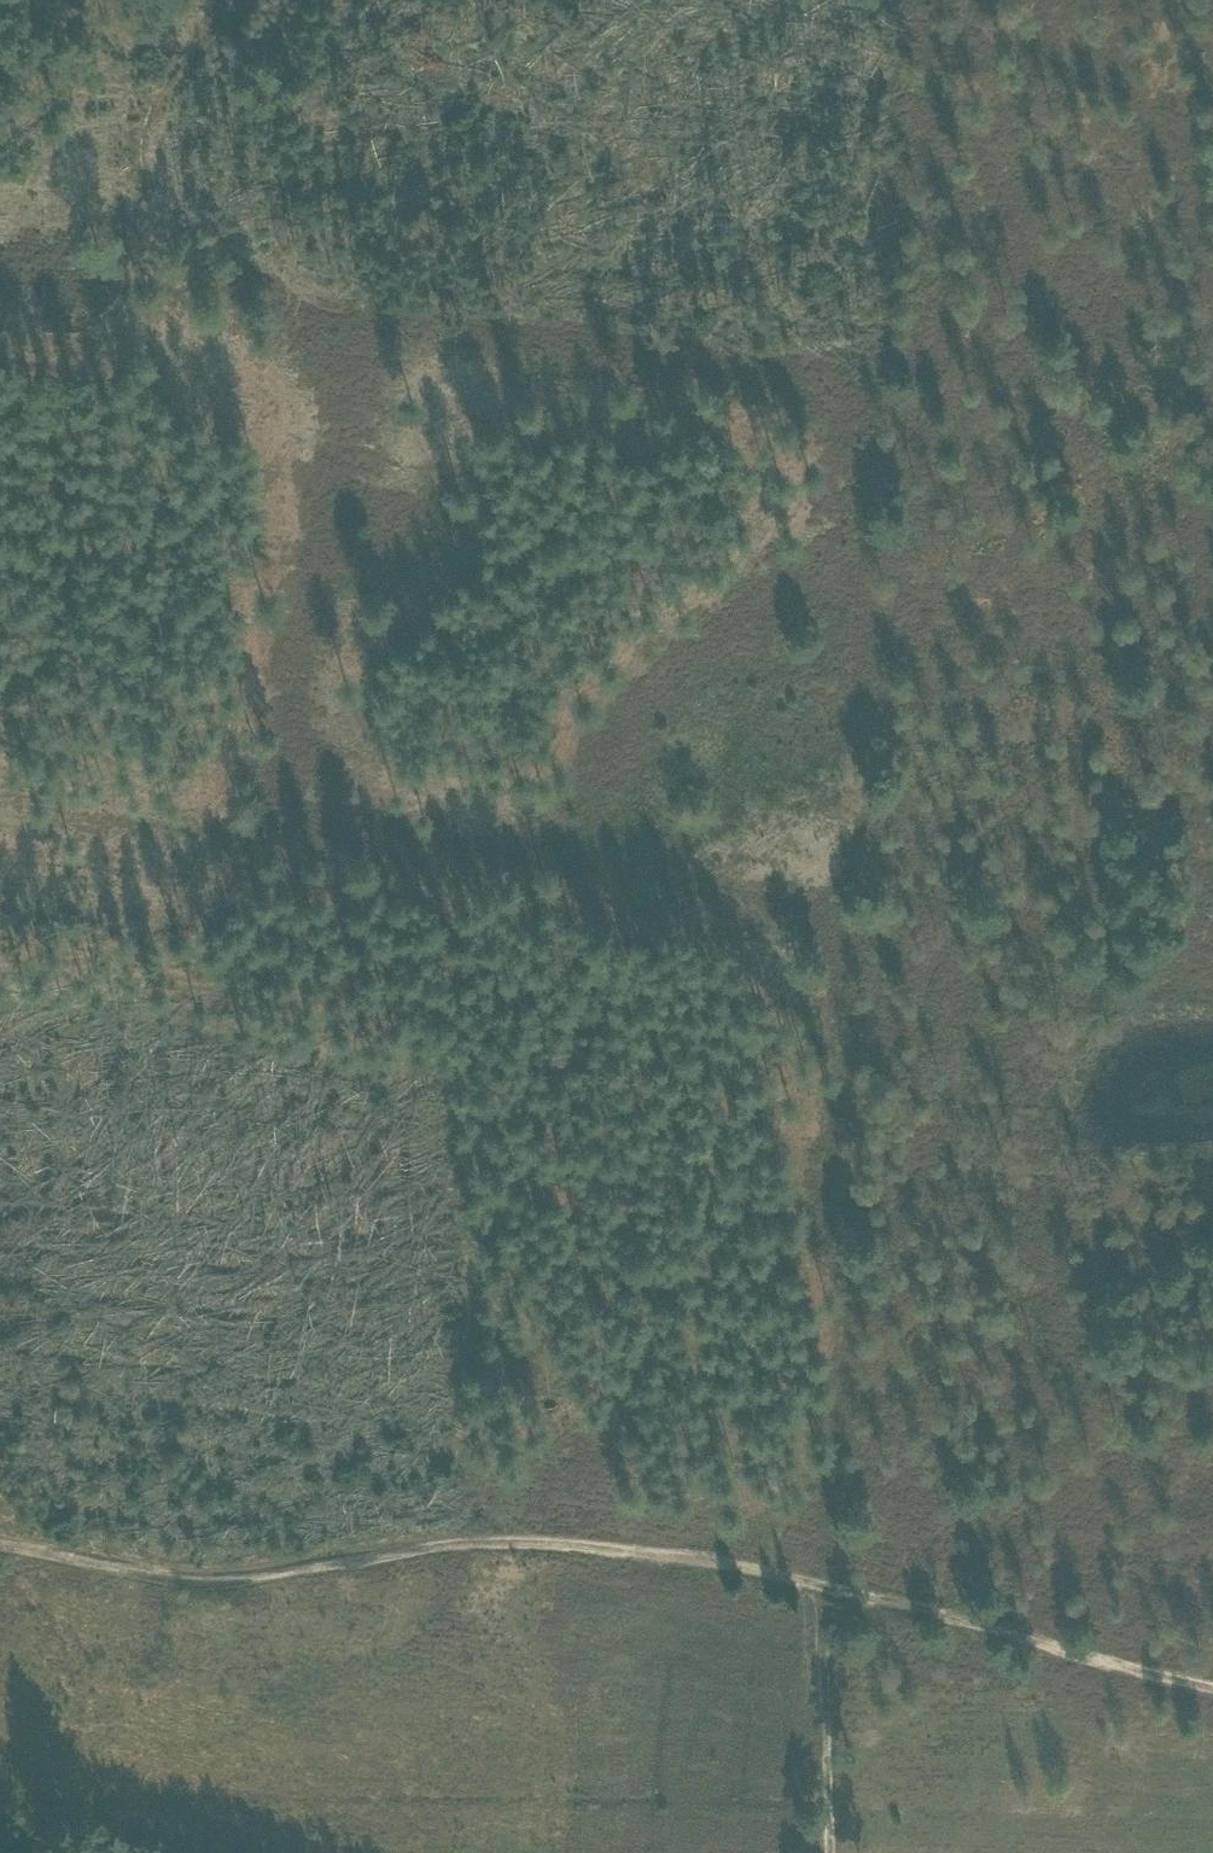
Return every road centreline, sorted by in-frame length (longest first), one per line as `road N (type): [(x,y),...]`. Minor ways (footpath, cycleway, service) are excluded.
road 1 (track): [(827,1591),(549,1543),(161,1573),(0,1543)]
road 2 (track): [(1212,1688),(827,1591)]
road 3 (track): [(830,1852),(827,1591)]

